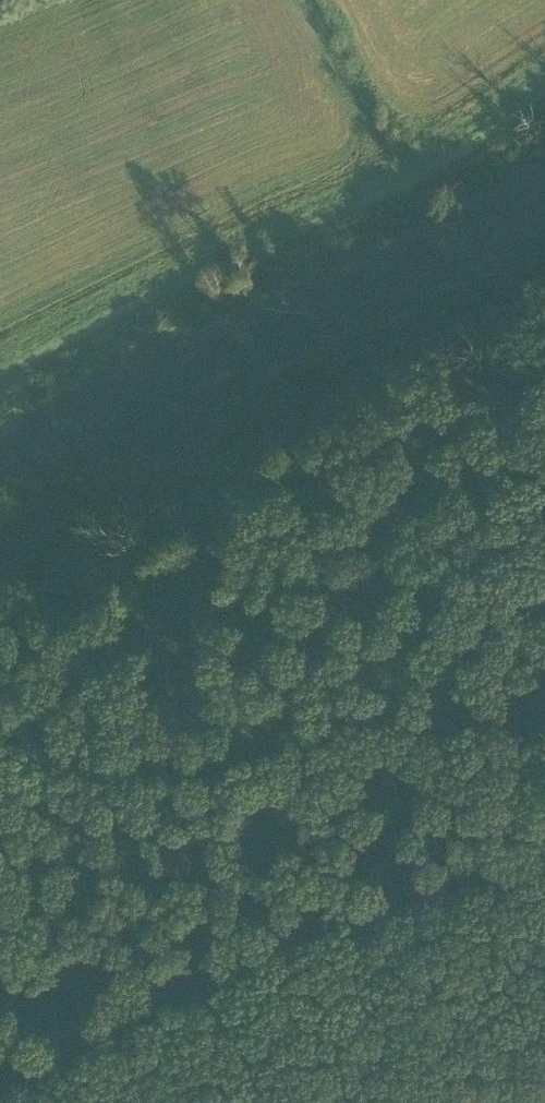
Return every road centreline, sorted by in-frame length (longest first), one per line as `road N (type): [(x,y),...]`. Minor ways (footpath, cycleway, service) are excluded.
road 1 (track): [(0,1061),(253,943),(544,835)]

